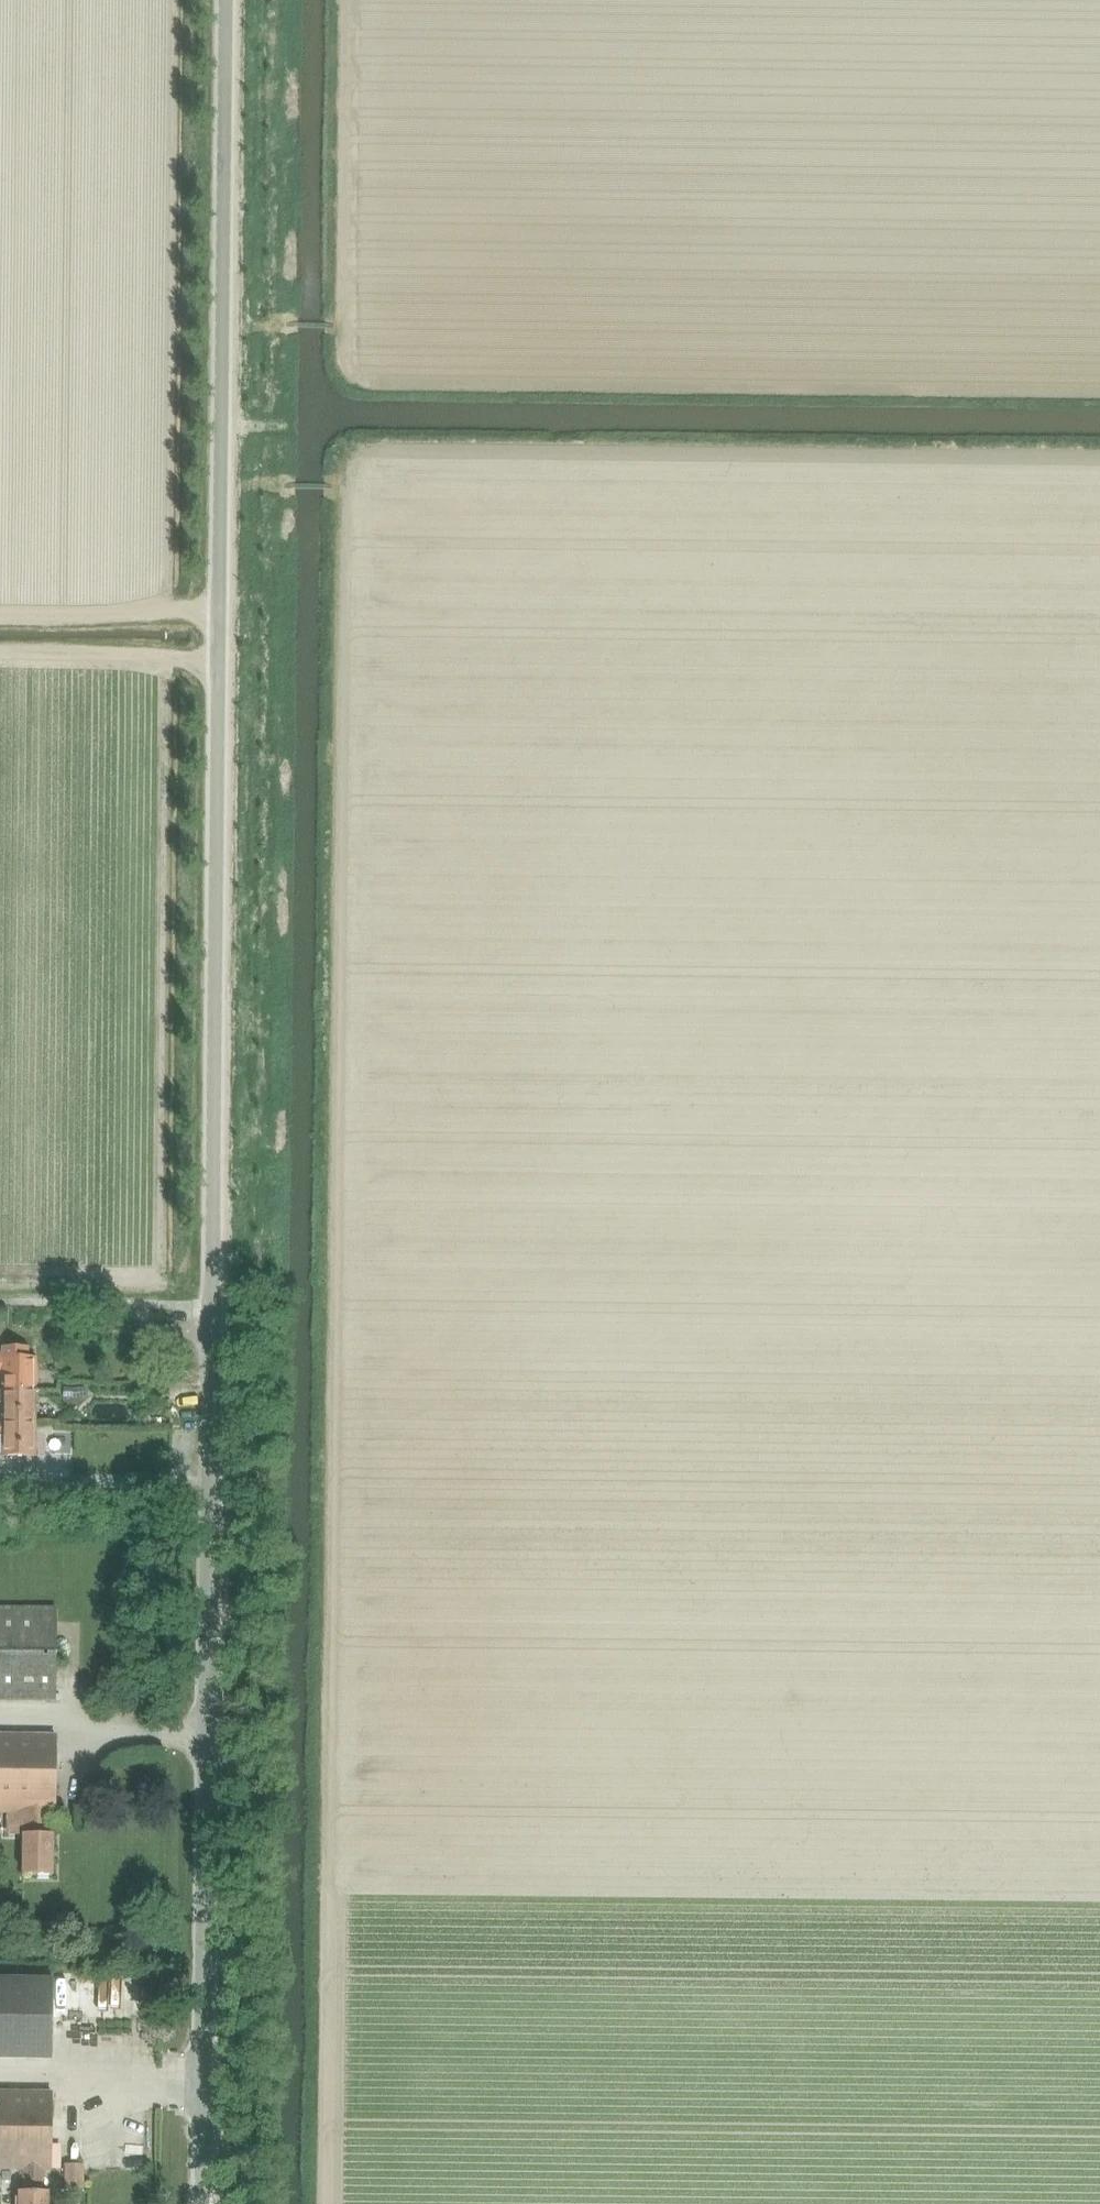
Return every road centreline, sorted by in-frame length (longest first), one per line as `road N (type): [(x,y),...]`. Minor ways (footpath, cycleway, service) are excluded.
road 1 (unclassified): [(202,2203),(225,0)]

